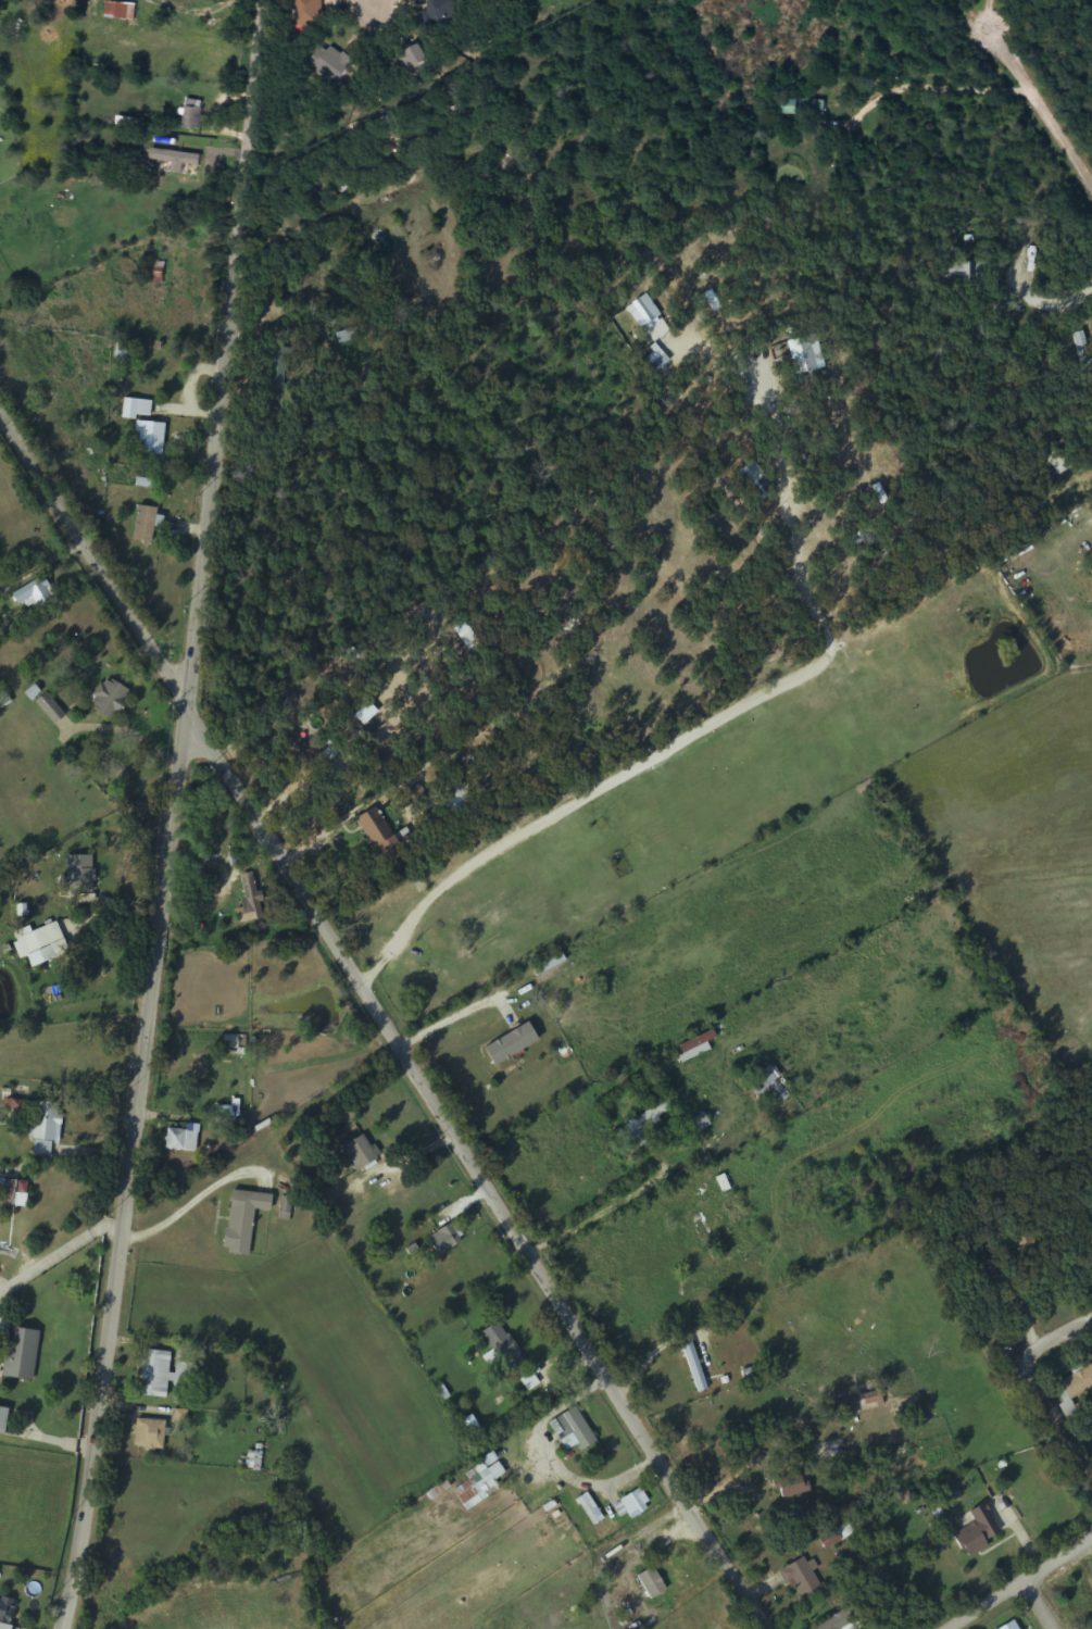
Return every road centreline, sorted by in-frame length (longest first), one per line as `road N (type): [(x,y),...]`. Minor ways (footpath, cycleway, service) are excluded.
road 1 (tertiary): [(260,0),(125,1218),(78,1567),(61,1628)]
road 2 (residential): [(774,1628),(0,408)]
road 3 (residential): [(1091,1472),(1029,1353),(1091,1319)]
road 4 (residential): [(1091,179),(988,21)]
road 5 (residential): [(949,1628),(1091,1541)]

